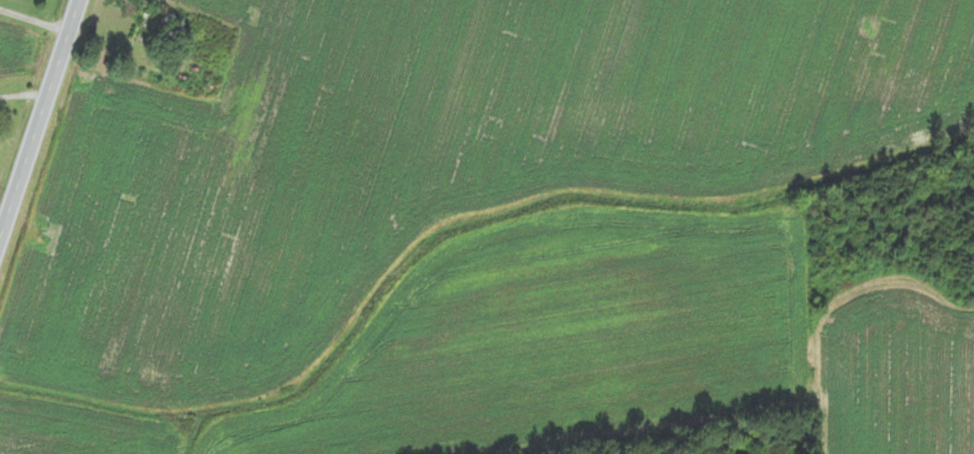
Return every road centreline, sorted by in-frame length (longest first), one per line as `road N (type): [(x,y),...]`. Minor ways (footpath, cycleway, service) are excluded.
road 1 (primary): [(0,243),(81,0)]

